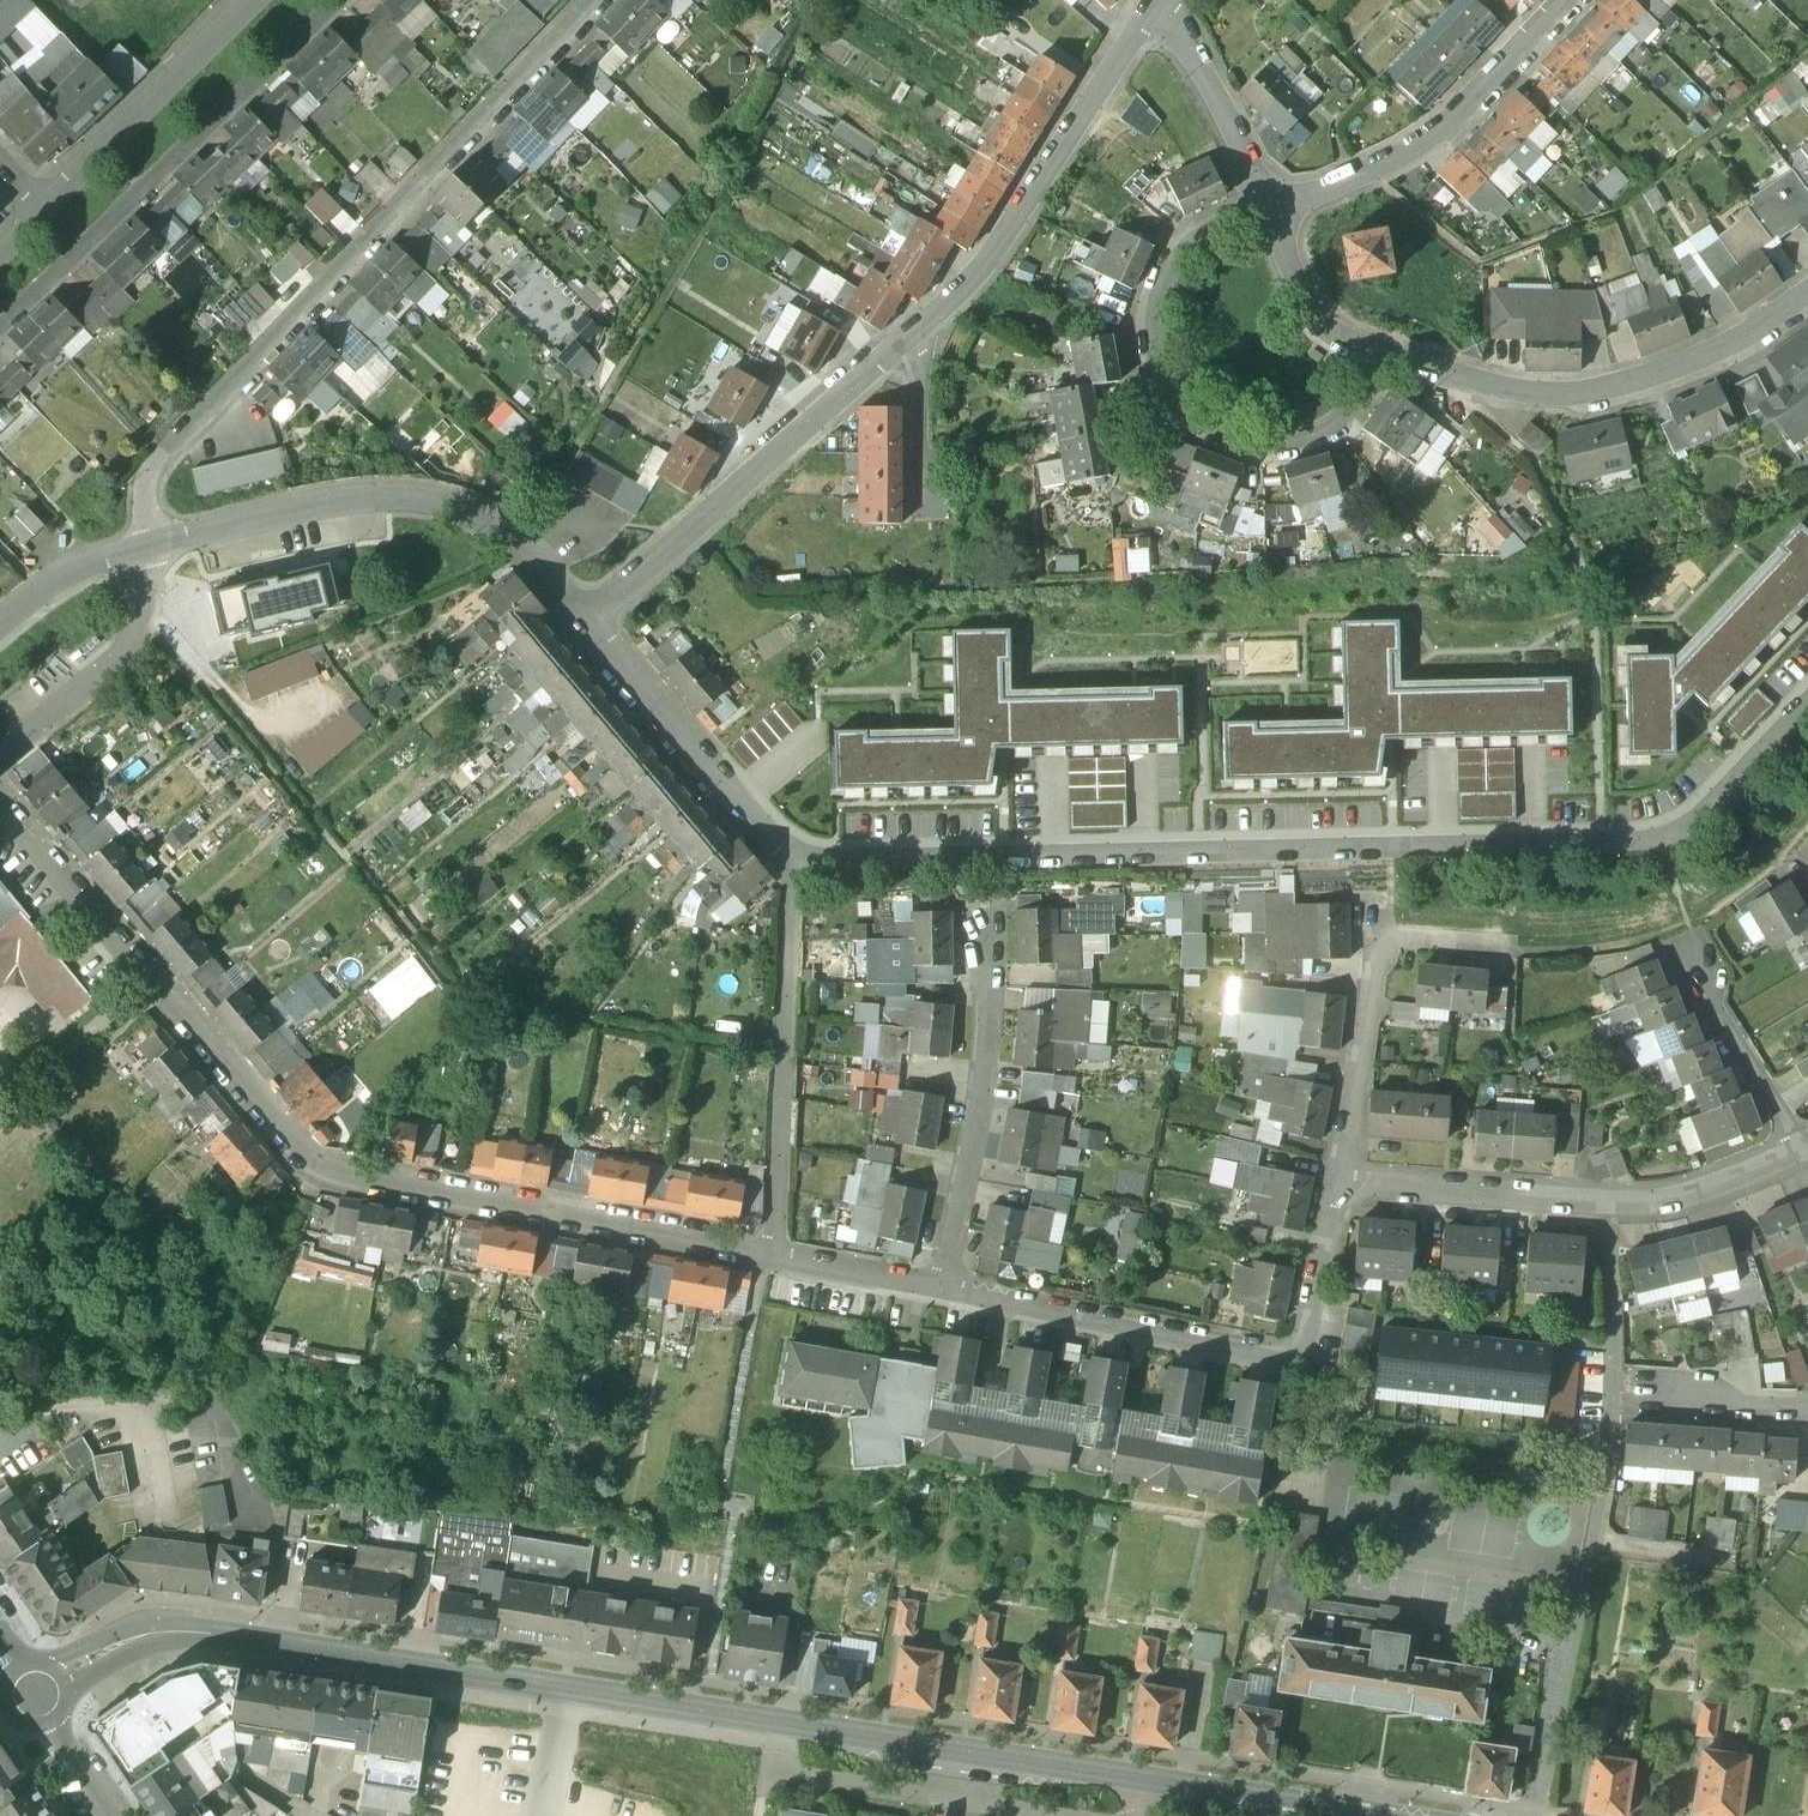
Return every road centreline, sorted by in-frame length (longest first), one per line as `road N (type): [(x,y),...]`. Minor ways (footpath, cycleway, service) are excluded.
road 1 (tertiary): [(1385,1815),(211,1631),(140,1638),(86,1662),(38,1696)]
road 2 (residential): [(795,860),(1666,836),(1807,699)]
road 3 (residential): [(767,1246),(307,1163),(0,801)]
road 4 (residential): [(1158,0),(939,314),(589,624)]
road 5 (residential): [(154,550),(154,473),(184,433),(592,0)]
road 6 (residential): [(1281,203),(1177,246),(1150,289),(1140,343),(1158,397),(1199,432),(1240,449),(1324,439),(1368,404),(1400,359)]
road 7 (residential): [(1338,1178),(1299,1353),(948,1285)]
road 8 (residential): [(154,550),(314,508),(382,498),(452,504),(519,539),(589,624)]
road 9 (residential): [(347,0),(0,331)]
road 10 (residential): [(1798,1149),(1733,1183),(1645,1205),(1338,1178)]
road 11 (residential): [(1400,359),(1456,384),(1543,399),(1600,395),(1730,349),(1807,295)]
road 12 (residential): [(795,860),(767,1246)]
road 13 (residential): [(948,1285),(981,1087),(990,906)]
road 14 (residential): [(1571,0),(1457,120),(1388,167),(1281,203)]
road 15 (residential): [(589,624),(795,860)]
road 16 (residential): [(44,207),(257,0)]
road 17 (residential): [(0,761),(126,654),(152,614),(154,550)]
road 18 (residential): [(1379,930),(1338,1178)]
road 19 (residential): [(1158,0),(1281,203)]
road 20 (residential): [(1798,1149),(1707,1002),(1699,958)]
road 21 (residential): [(1281,203),(1336,325),(1400,359)]
road 22 (residential): [(948,1285),(767,1246)]
road 23 (residential): [(0,630),(68,573),(154,550)]
road 24 (residential): [(1807,1410),(1642,1396)]
road 25 (unclassified): [(115,1815),(38,1696)]

